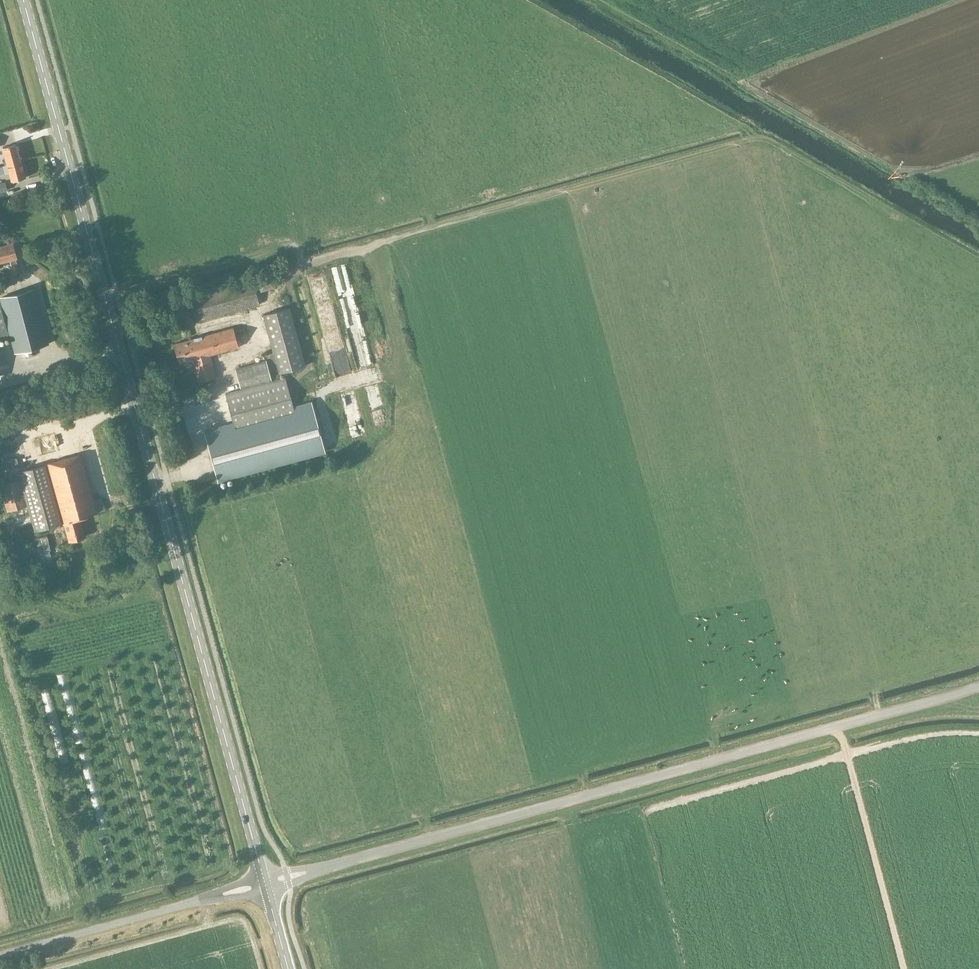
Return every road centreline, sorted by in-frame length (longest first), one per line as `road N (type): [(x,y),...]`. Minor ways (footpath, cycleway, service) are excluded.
road 1 (secondary): [(262,876),(23,0)]
road 2 (unclassified): [(978,687),(316,870)]
road 3 (unclassified): [(0,956),(211,898)]

